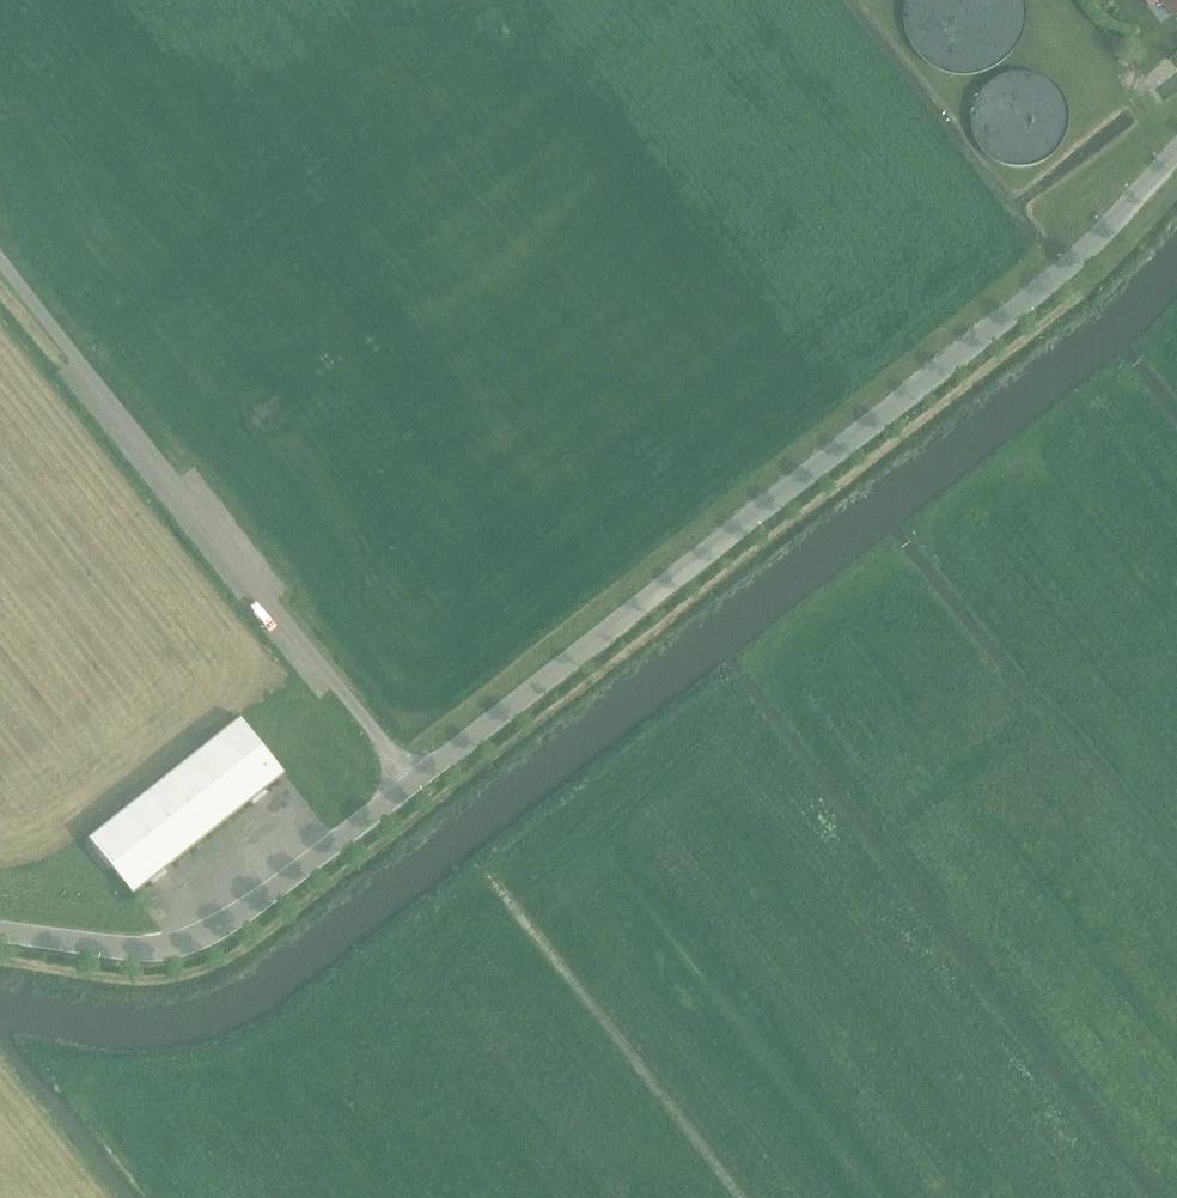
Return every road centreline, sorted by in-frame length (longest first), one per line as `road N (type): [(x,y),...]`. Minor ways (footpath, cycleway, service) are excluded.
road 1 (tertiary): [(405,780),(1045,287),(1176,152)]
road 2 (unclassified): [(405,780),(0,253)]
road 3 (tertiary): [(0,928),(160,946),(224,920),(405,780)]
road 4 (track): [(735,1197),(482,879)]

